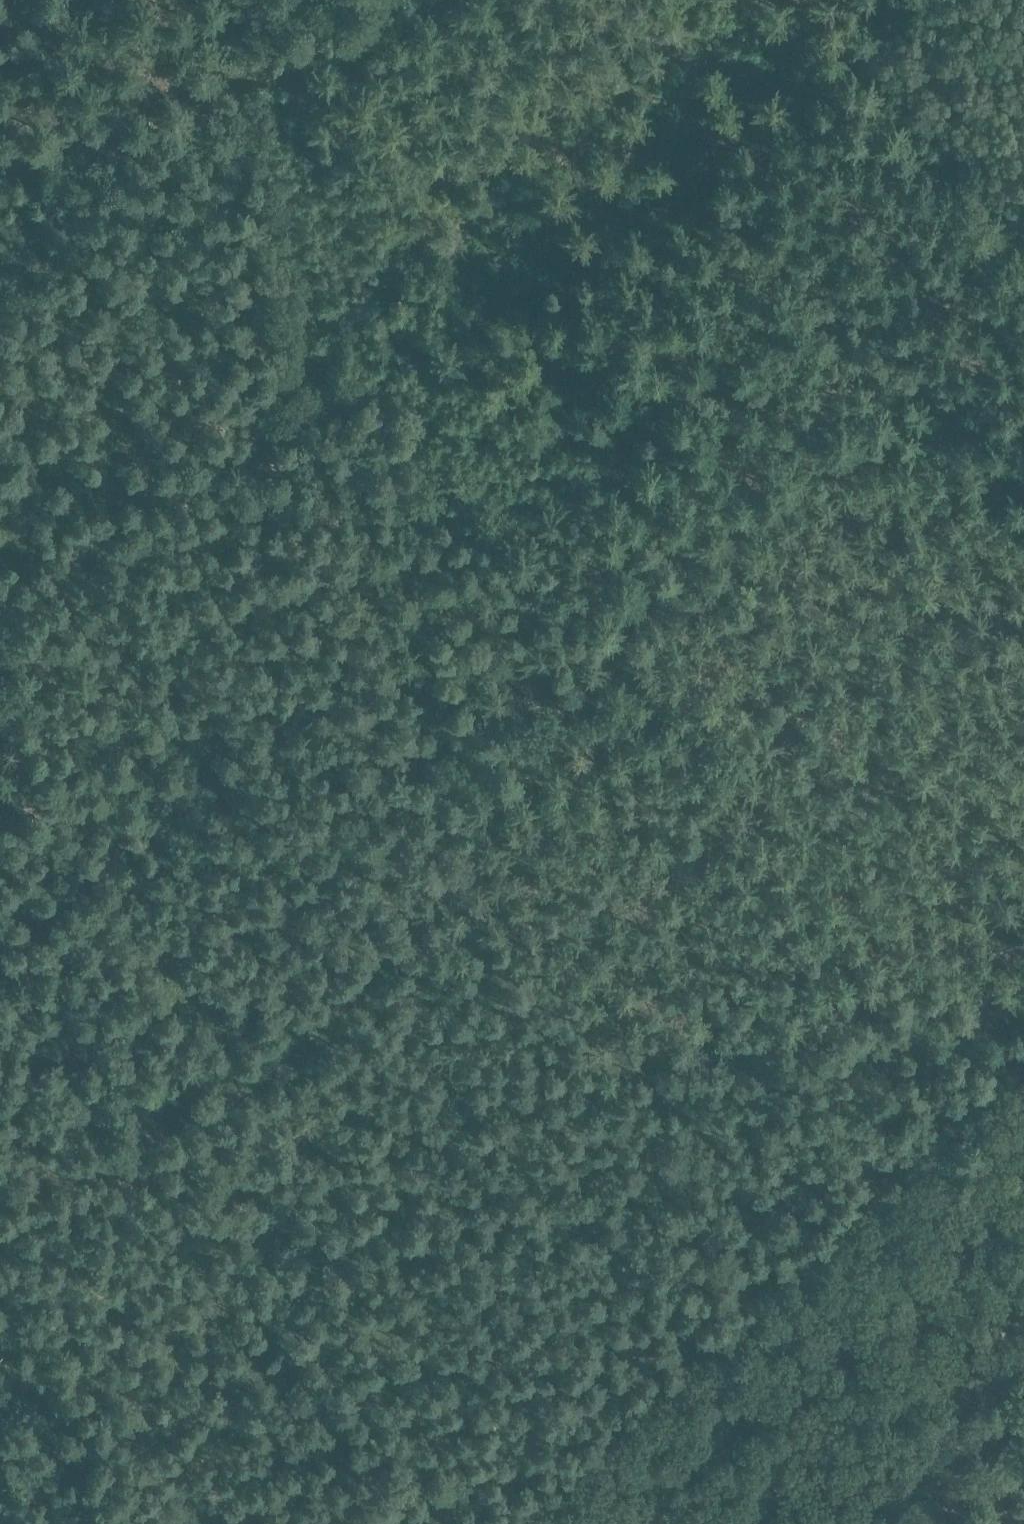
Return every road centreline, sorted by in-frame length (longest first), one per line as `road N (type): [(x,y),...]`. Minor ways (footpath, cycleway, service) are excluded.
road 1 (track): [(0,1172),(138,1127),(349,980),(690,554),(761,501),(886,445),(954,424),(1023,417)]

